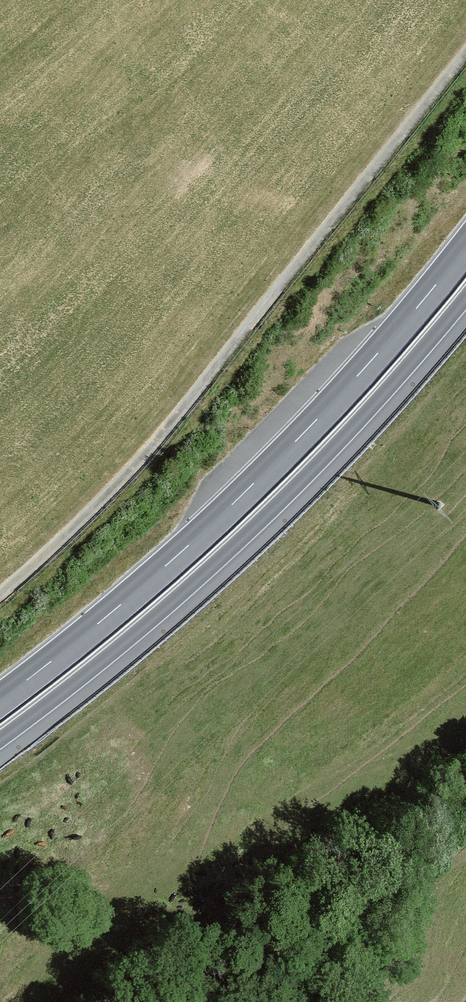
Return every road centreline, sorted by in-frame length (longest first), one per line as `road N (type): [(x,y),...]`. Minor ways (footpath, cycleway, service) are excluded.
road 1 (trunk): [(465,246),(368,364),(244,493),(0,700)]
road 2 (trunk): [(0,740),(132,637),(268,514),(465,297)]

